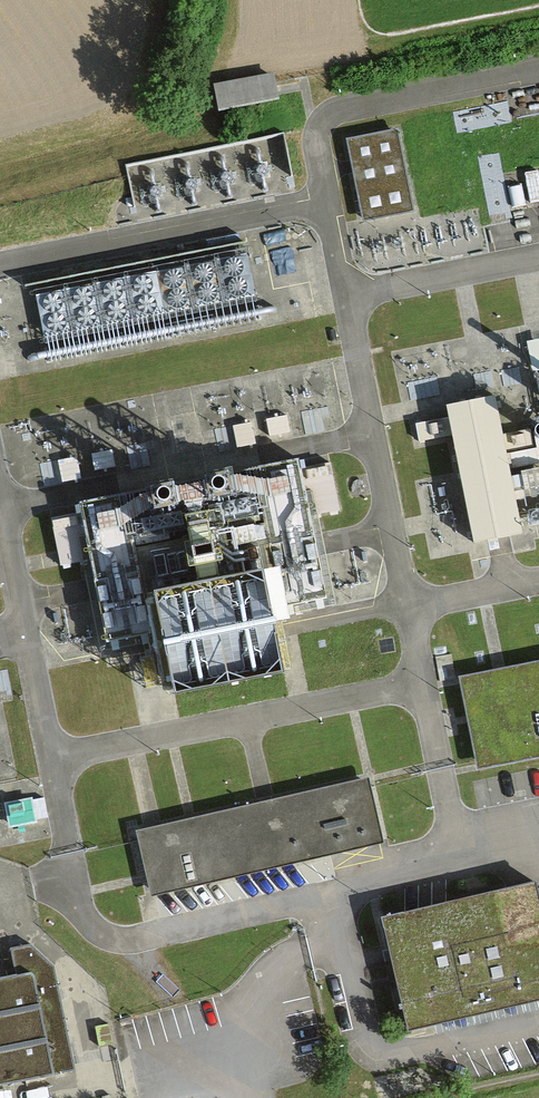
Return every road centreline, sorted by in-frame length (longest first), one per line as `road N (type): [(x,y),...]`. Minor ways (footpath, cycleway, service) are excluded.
road 1 (track): [(359,0),(368,27),(390,34),(538,5)]

